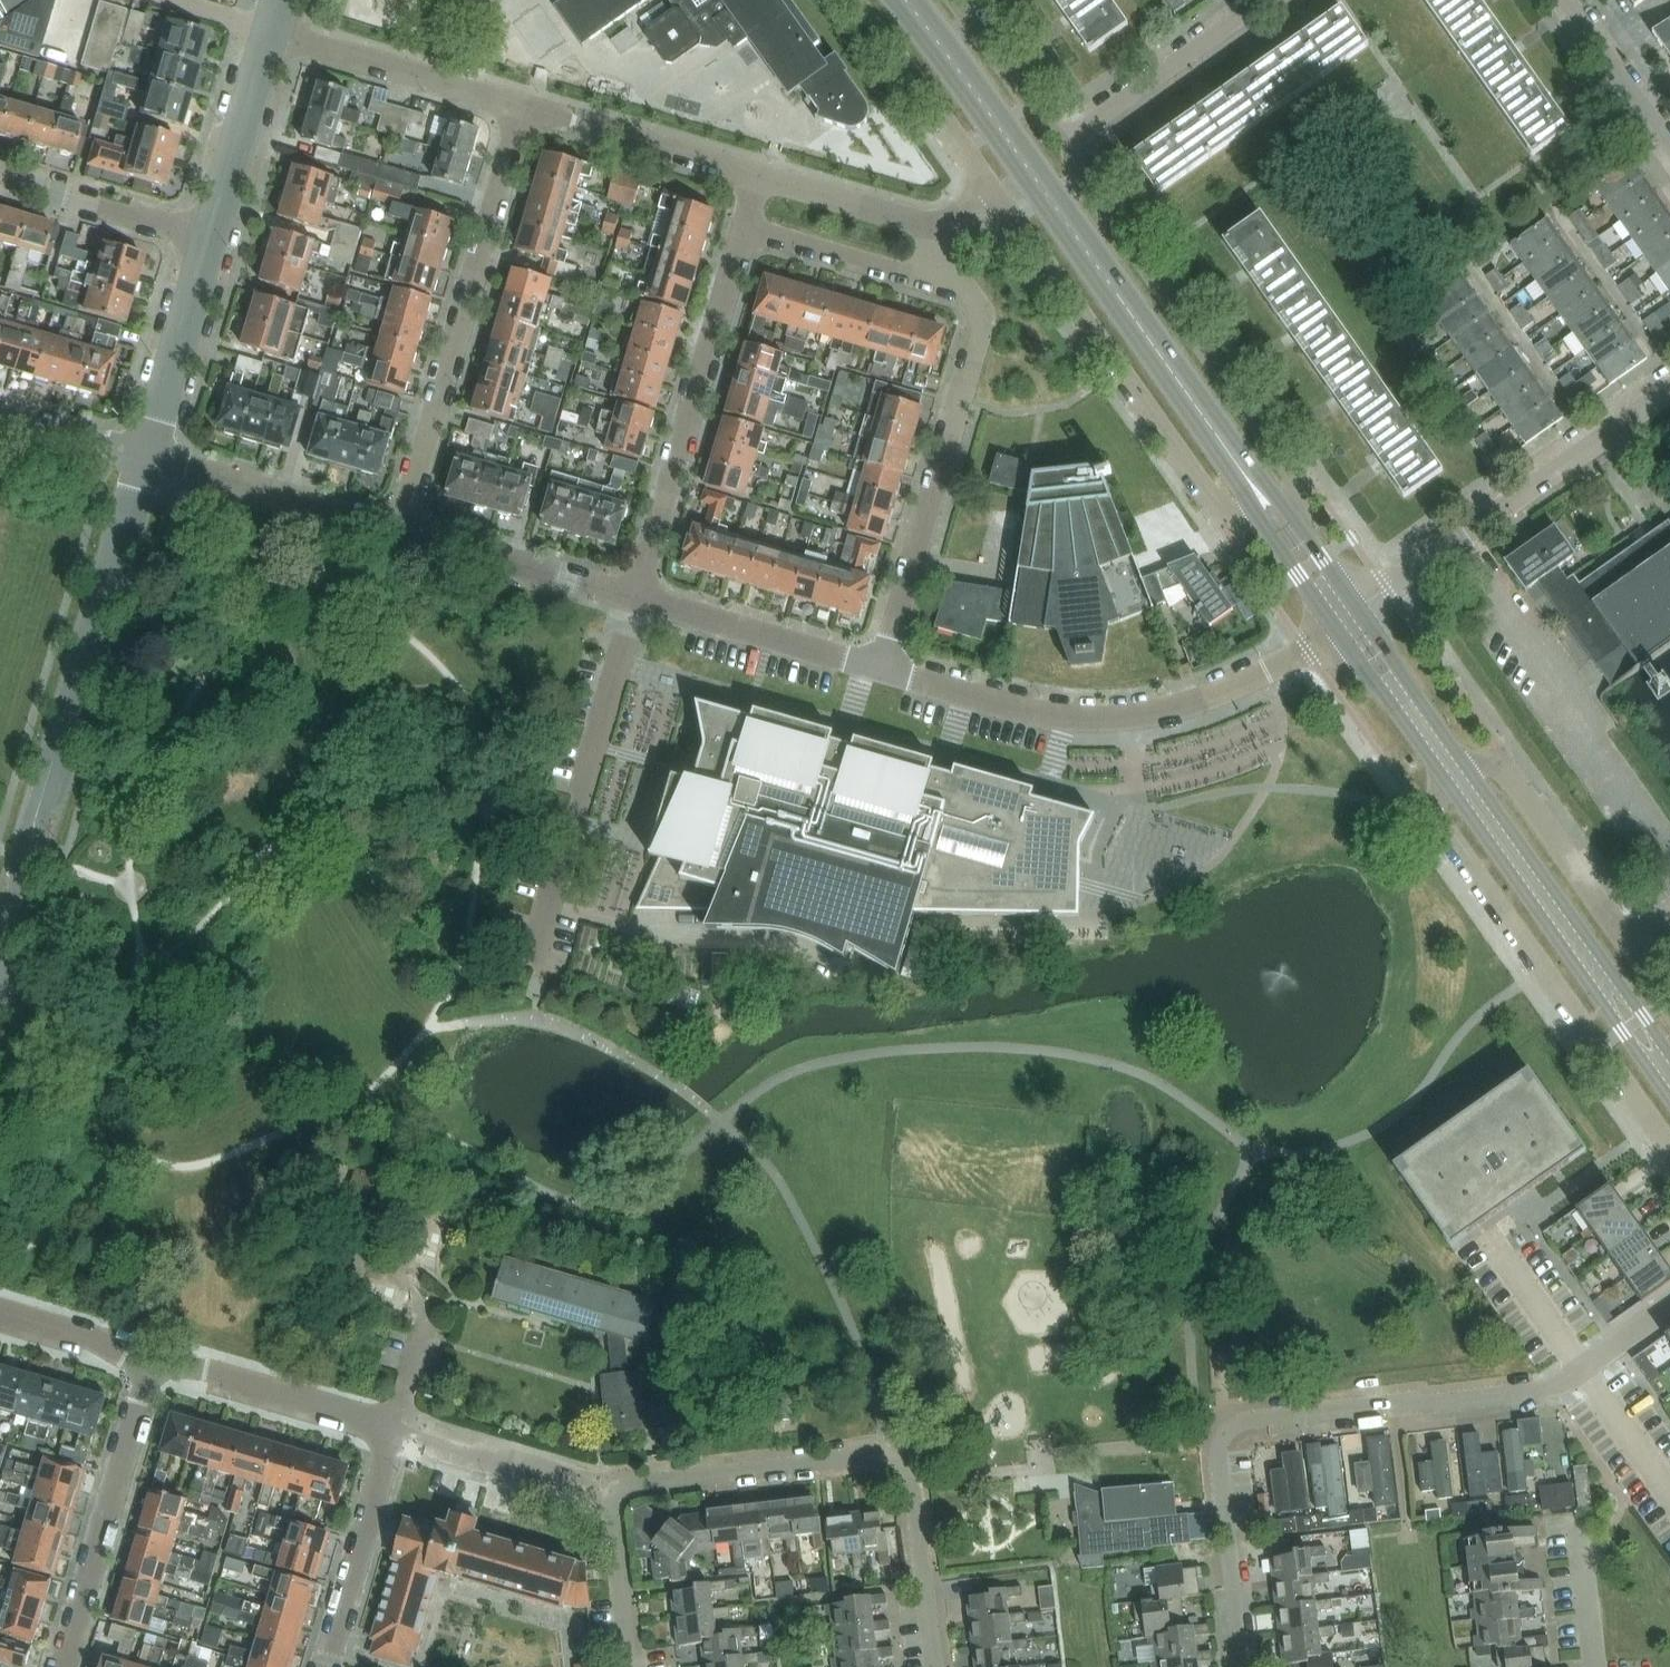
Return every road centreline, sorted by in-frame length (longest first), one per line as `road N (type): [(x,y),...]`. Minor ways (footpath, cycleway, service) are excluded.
road 1 (residential): [(1244,1666),(1218,1463),(1227,1430),(1249,1419),(1558,1385),(1669,1307)]
road 2 (secondary): [(1215,433),(905,0)]
road 3 (residential): [(936,1666),(913,1482),(901,1458),(741,1468),(631,1484),(615,1494)]
road 4 (residential): [(881,668),(1055,715),(1133,715),(1218,692),(1334,628)]
road 5 (residential): [(401,528),(526,108)]
road 6 (residential): [(881,668),(982,326),(974,299),(929,281)]
road 7 (residential): [(1295,475),(1079,173),(1068,138)]
road 8 (residential): [(1435,818),(1669,1152)]
road 9 (secondary): [(1440,774),(1669,1098)]
road 10 (residential): [(992,190),(1215,507)]
road 11 (residential): [(637,597),(745,228)]
road 12 (residential): [(1358,610),(1669,389)]
road 13 (secondary): [(1669,1055),(1463,760)]
road 14 (unclassified): [(41,802),(146,458)]
road 15 (residential): [(64,1666),(149,1370)]
road 16 (residential): [(526,108),(271,32)]
road 17 (residential): [(146,458),(401,528)]
road 18 (residential): [(395,1429),(200,1368),(149,1370)]
road 19 (residential): [(637,597),(881,668)]
road 20 (residential): [(325,1666),(395,1429)]
road 21 (residential): [(401,528),(637,597)]
road 22 (residential): [(761,176),(526,108)]
road 23 (residential): [(1068,138),(1263,0)]
road 24 (residential): [(854,0),(992,190)]
road 25 (unclassified): [(146,458),(212,237)]
road 26 (residential): [(0,175),(212,237)]
road 27 (unclassified): [(212,237),(271,32)]
road 28 (residential): [(1626,939),(1506,772)]
road 29 (residential): [(929,281),(745,228)]
road 30 (residential): [(395,1429),(577,1482)]
road 31 (secondary): [(1463,760),(1358,610)]
road 32 (residential): [(937,222),(761,176)]
road 33 (residential): [(1669,149),(1565,0)]
road 34 (residential): [(1068,138),(1031,106),(953,0)]
road 35 (secondary): [(1334,628),(1440,774)]
road 36 (residential): [(633,1666),(611,1519),(615,1494)]
road 37 (residential): [(149,1370),(104,1342),(0,1309)]
road 38 (residential): [(0,422),(146,458)]
road 39 (residential): [(1597,1666),(1577,1520)]
road 40 (secondary): [(1258,517),(1334,628)]

